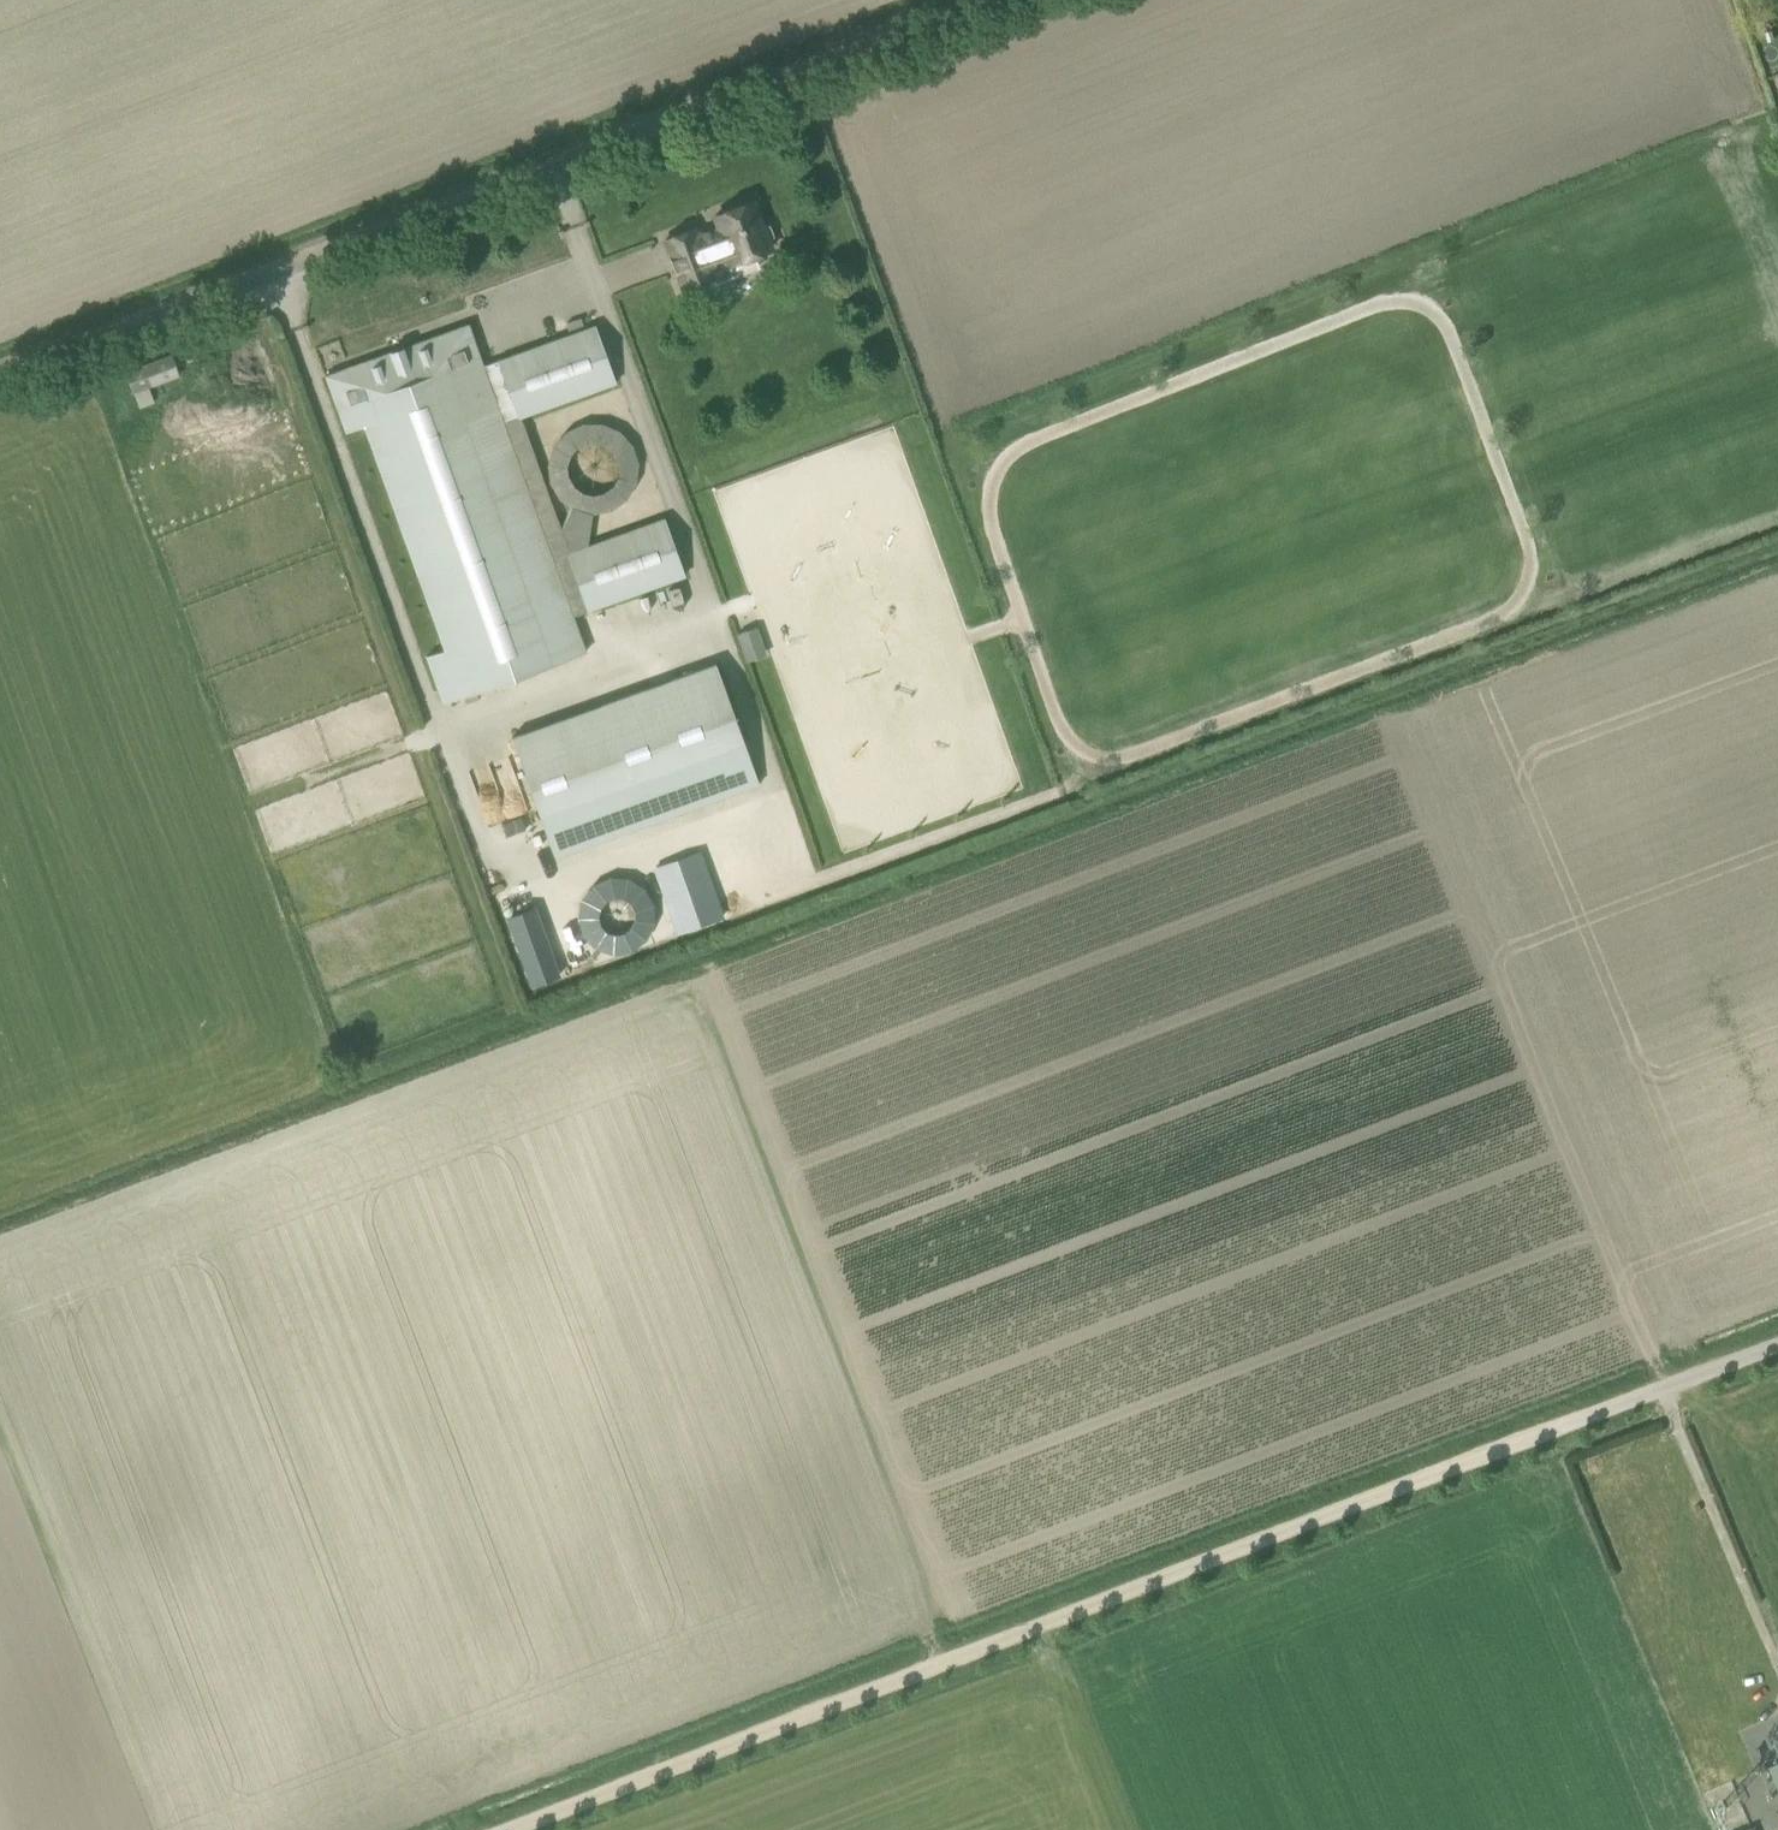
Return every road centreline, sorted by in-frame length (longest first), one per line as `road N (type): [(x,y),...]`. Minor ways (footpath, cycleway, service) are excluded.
road 1 (track): [(519,1829),(1567,1424)]
road 2 (unclassified): [(0,361),(970,0)]
road 3 (unclassified): [(1567,1424),(1777,1344)]

